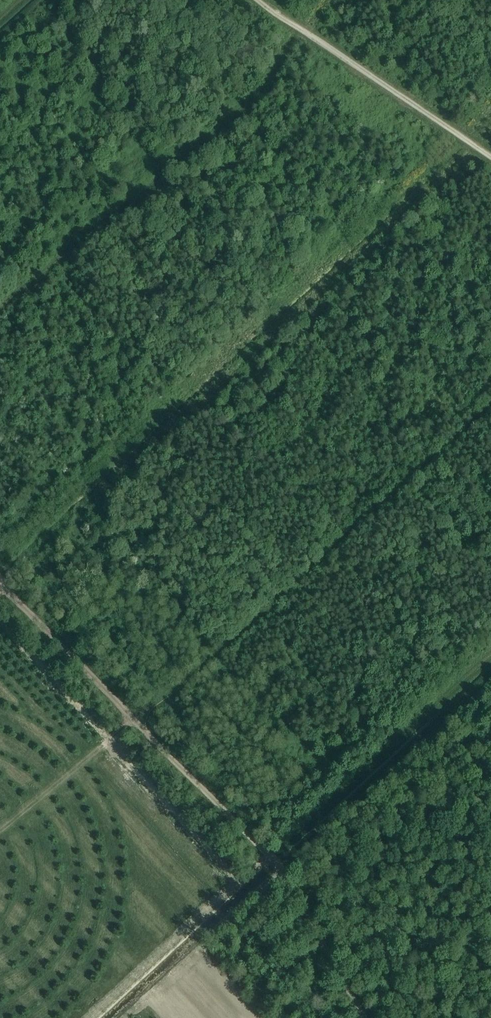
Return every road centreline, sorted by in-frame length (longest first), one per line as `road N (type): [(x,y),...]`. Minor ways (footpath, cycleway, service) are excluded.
road 1 (track): [(137,720),(490,407)]
road 2 (track): [(0,312),(264,94),(300,28)]
road 3 (track): [(137,720),(274,861),(365,1017)]
road 4 (track): [(490,156),(260,0)]
road 5 (track): [(137,720),(0,579)]

